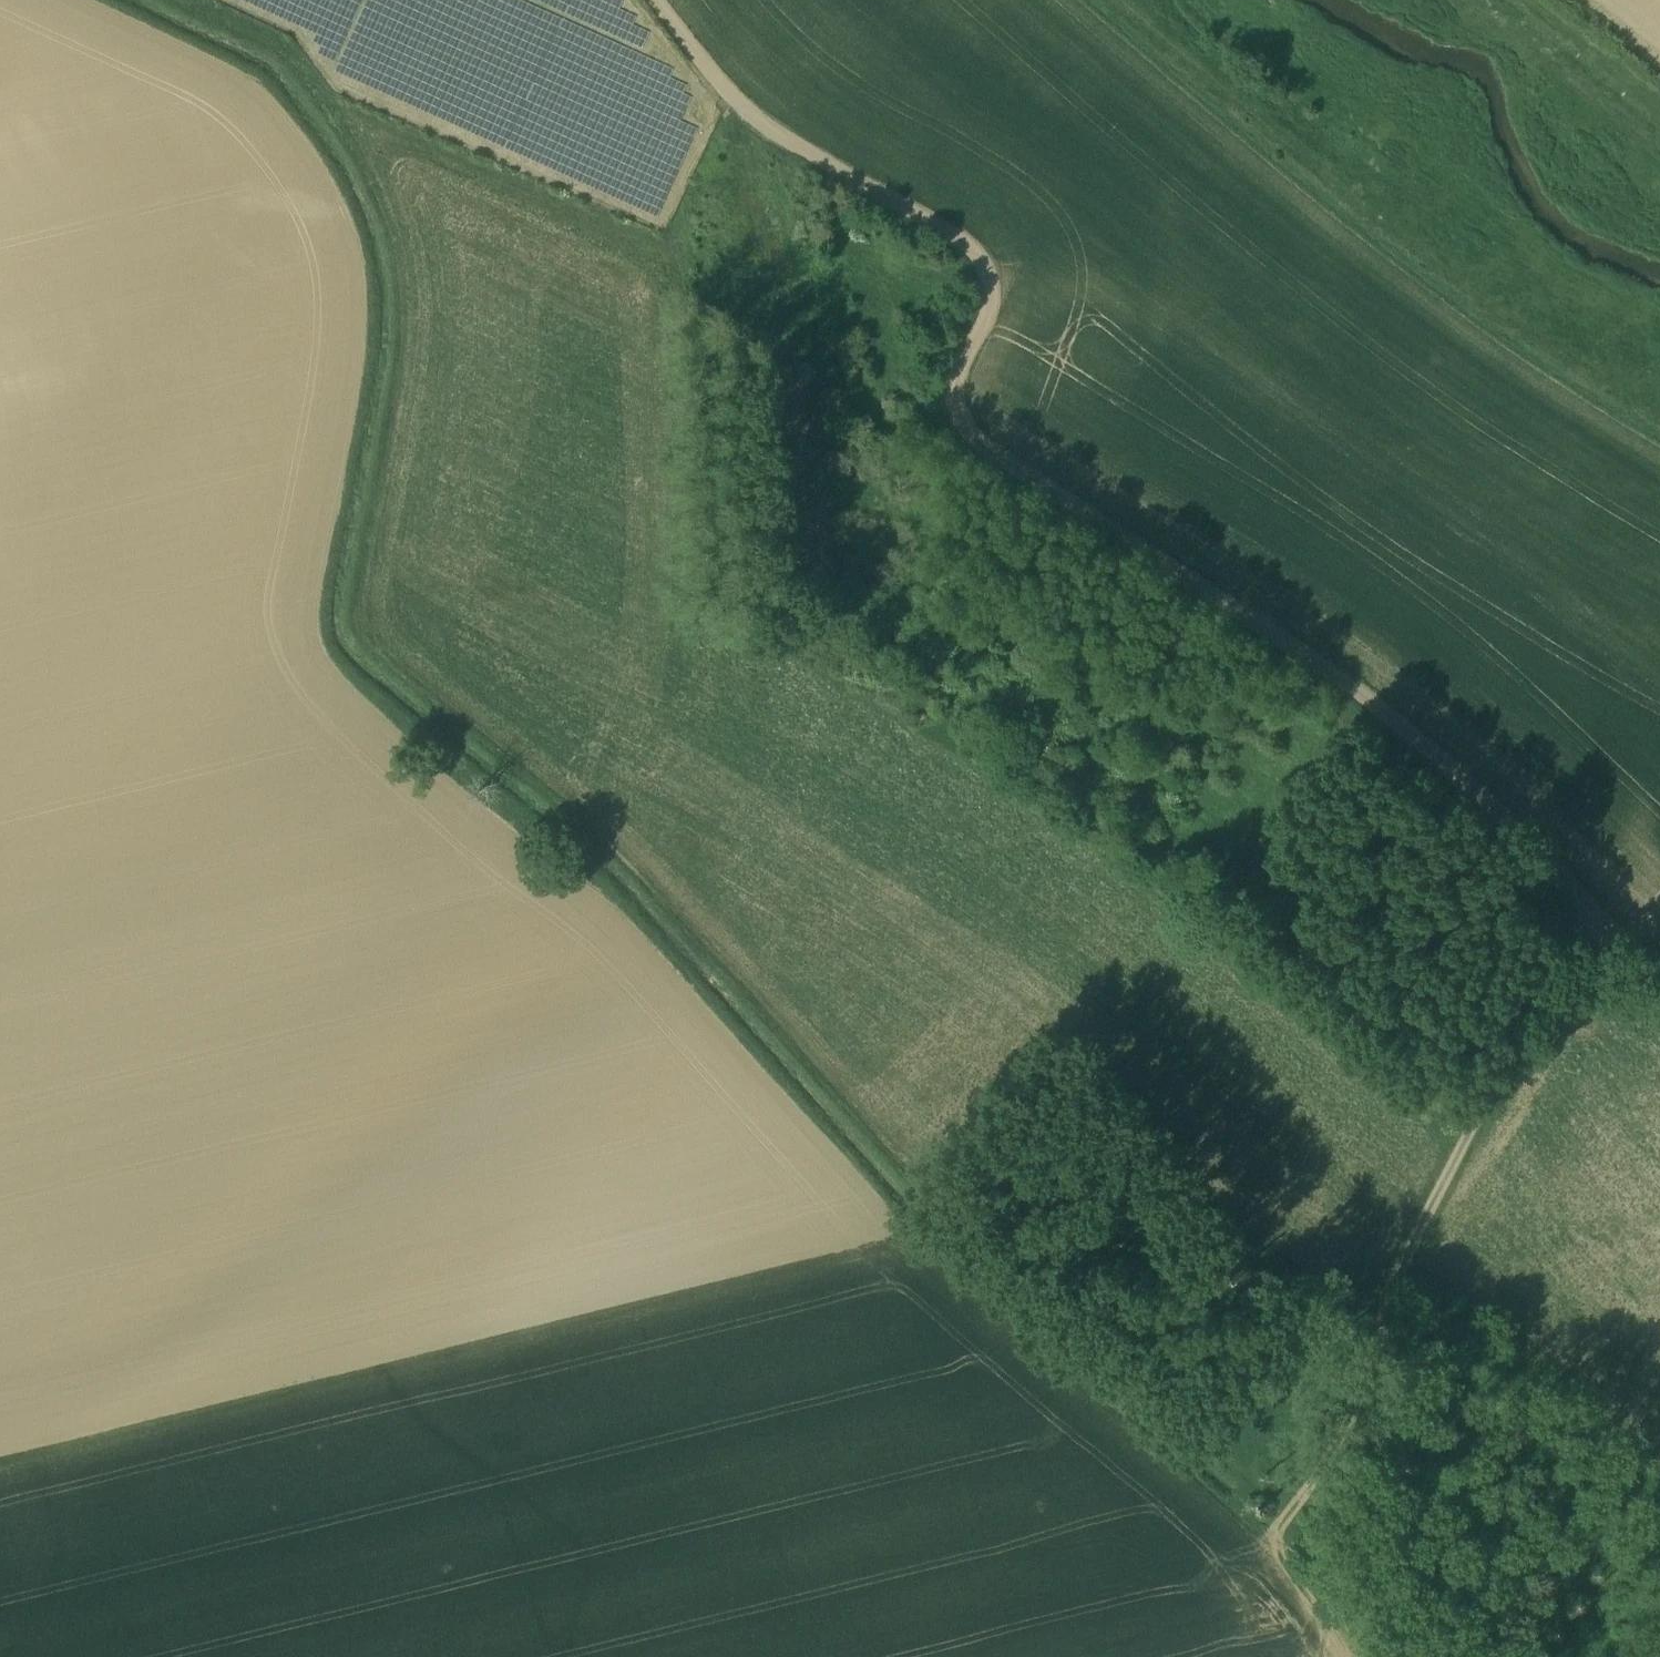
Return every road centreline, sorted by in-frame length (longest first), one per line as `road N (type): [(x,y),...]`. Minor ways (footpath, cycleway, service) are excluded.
road 1 (track): [(1659,964),(1622,944),(1448,767),(1339,681),(967,433),(953,388),(999,295),(998,276),(738,108),(655,0)]
road 2 (track): [(1268,1527),(1317,1475),(1351,1414),(1522,993),(1591,914)]

